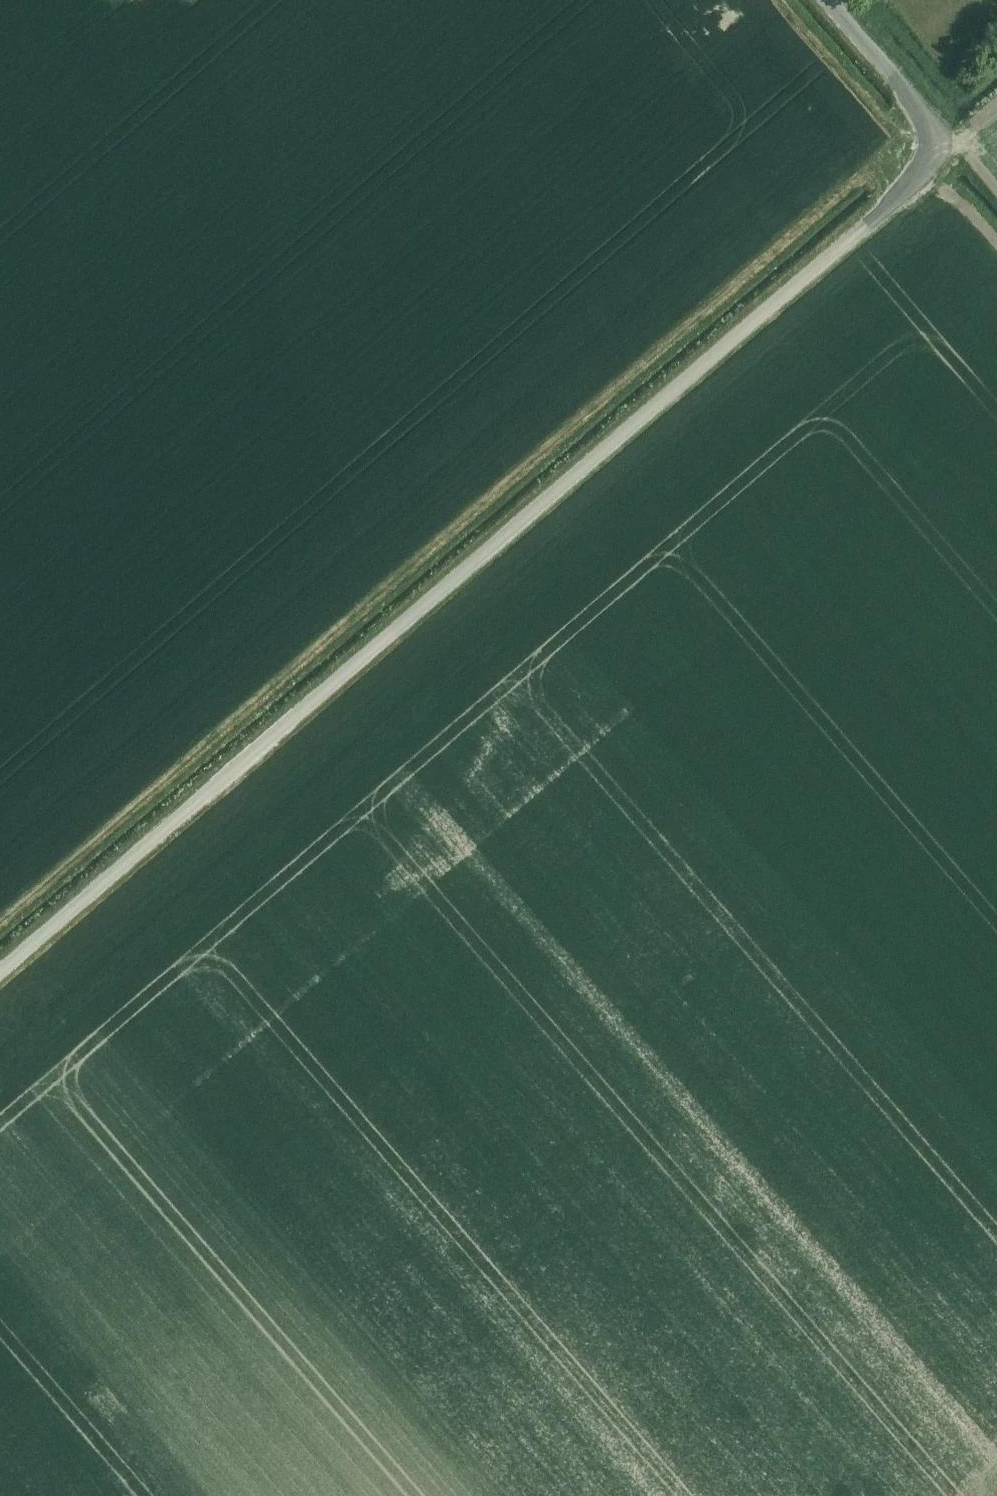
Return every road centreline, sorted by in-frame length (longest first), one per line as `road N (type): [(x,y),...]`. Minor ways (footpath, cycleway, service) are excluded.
road 1 (unclassified): [(0,953),(920,176),(934,142),(919,106),(826,0)]

